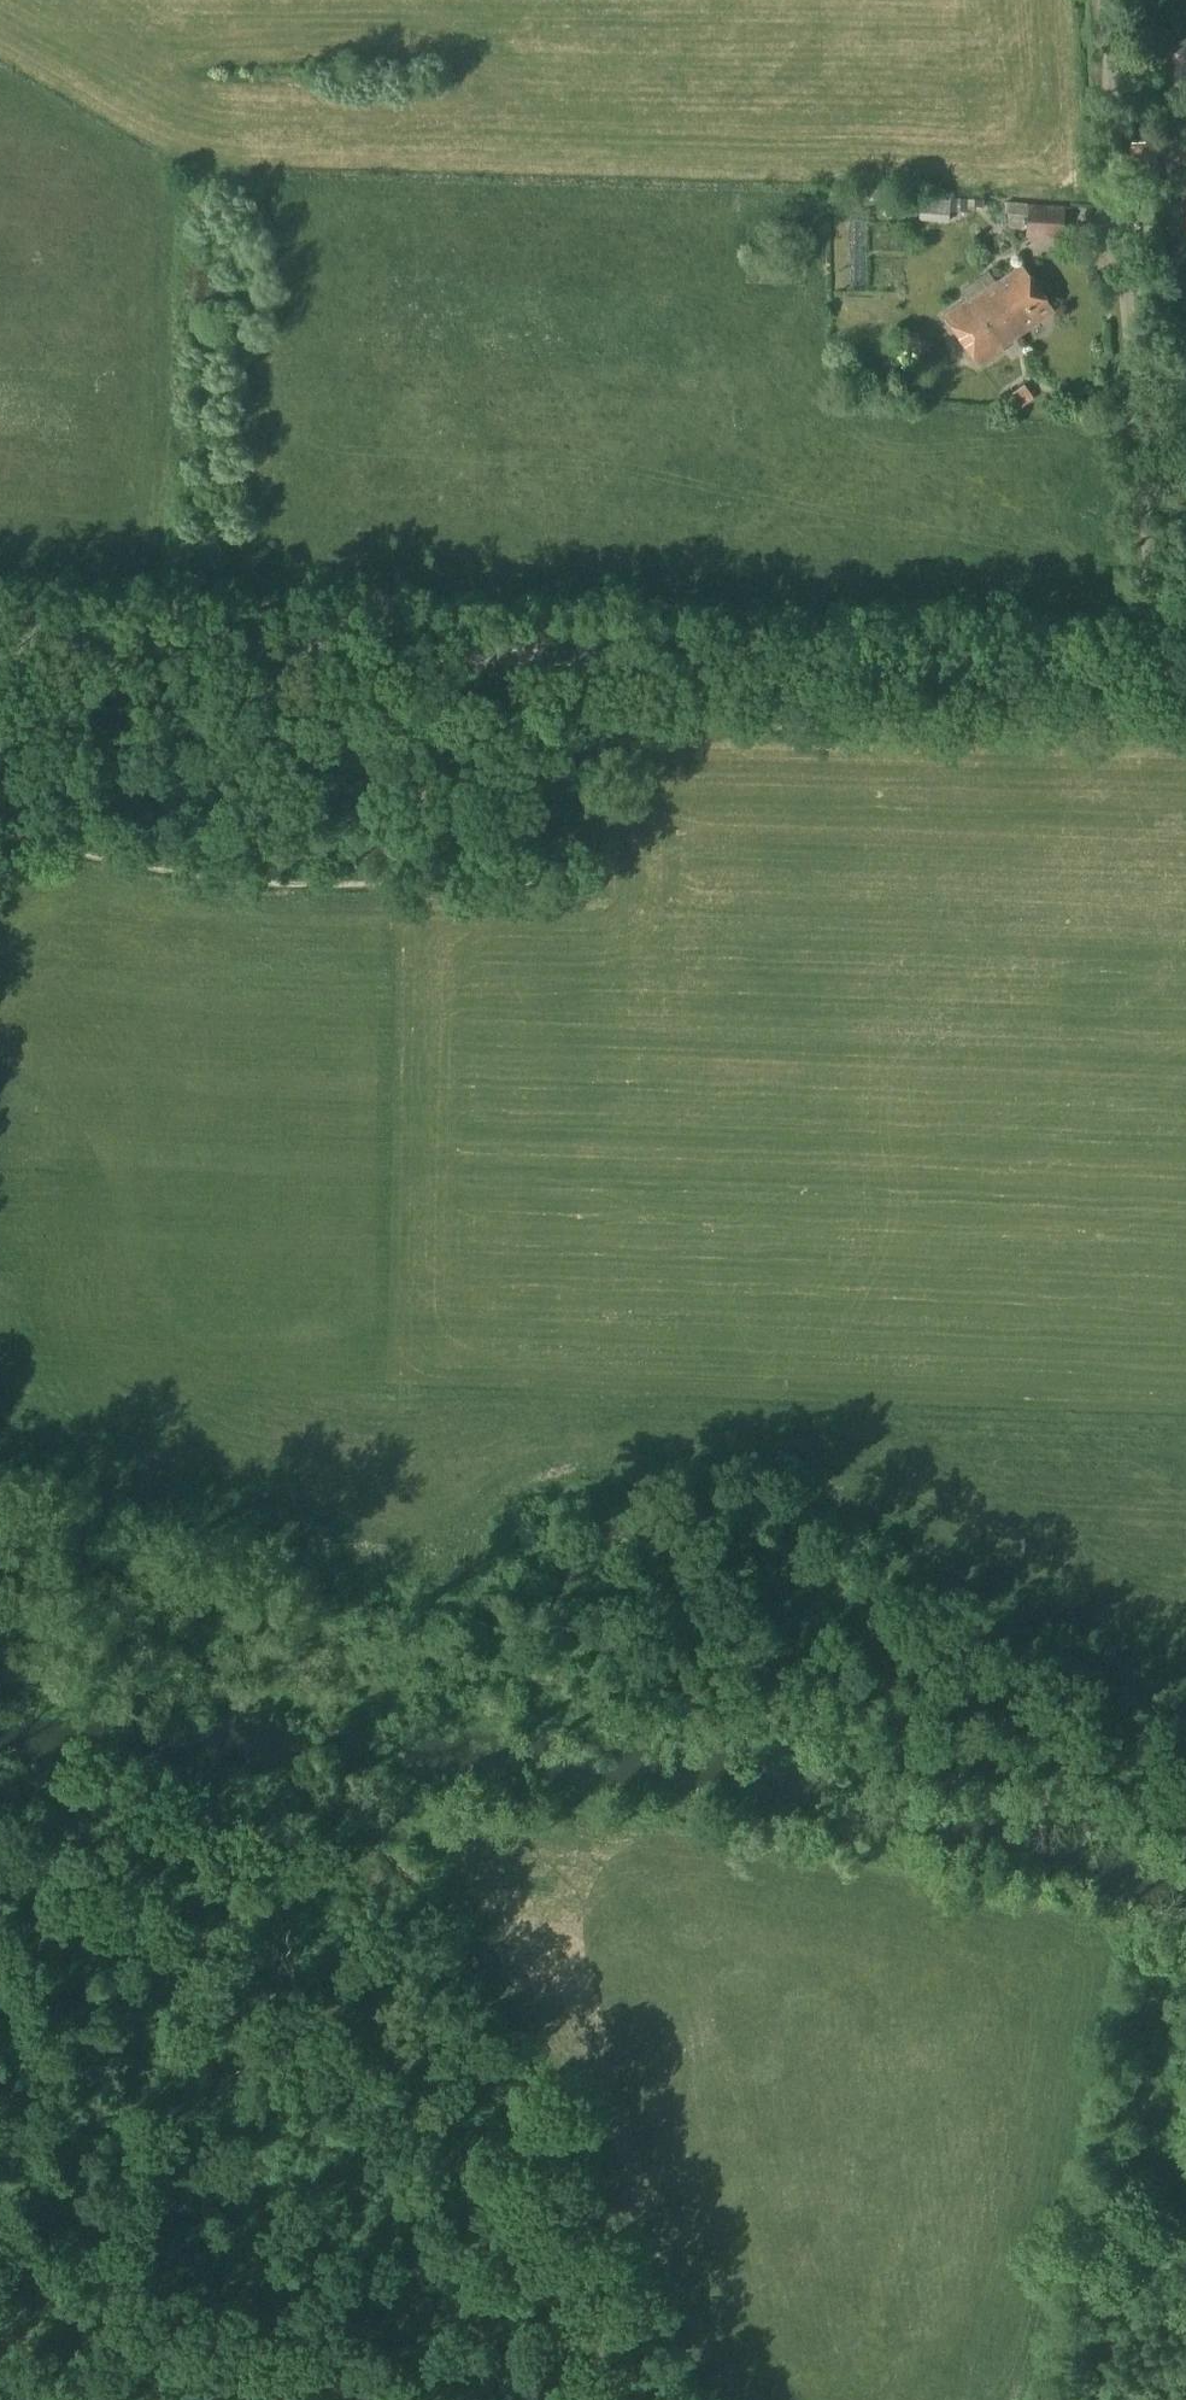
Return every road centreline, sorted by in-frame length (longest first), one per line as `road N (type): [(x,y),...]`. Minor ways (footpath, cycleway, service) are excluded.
road 1 (tertiary): [(1151,674),(0,642)]
road 2 (unclassified): [(1151,674),(1114,0)]

